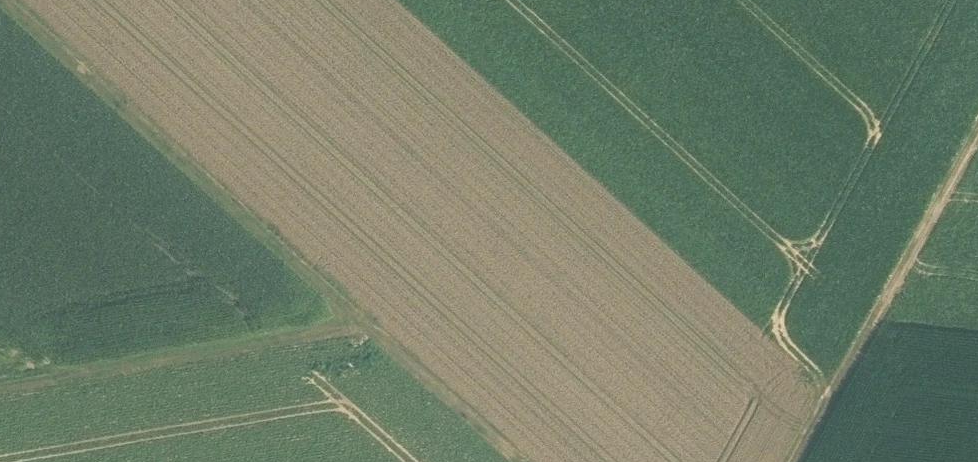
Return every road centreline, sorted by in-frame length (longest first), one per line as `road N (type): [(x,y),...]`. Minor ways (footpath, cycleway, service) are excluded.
road 1 (track): [(512,461),(2,0)]
road 2 (track): [(0,402),(370,333)]
road 3 (track): [(799,461),(977,164)]

